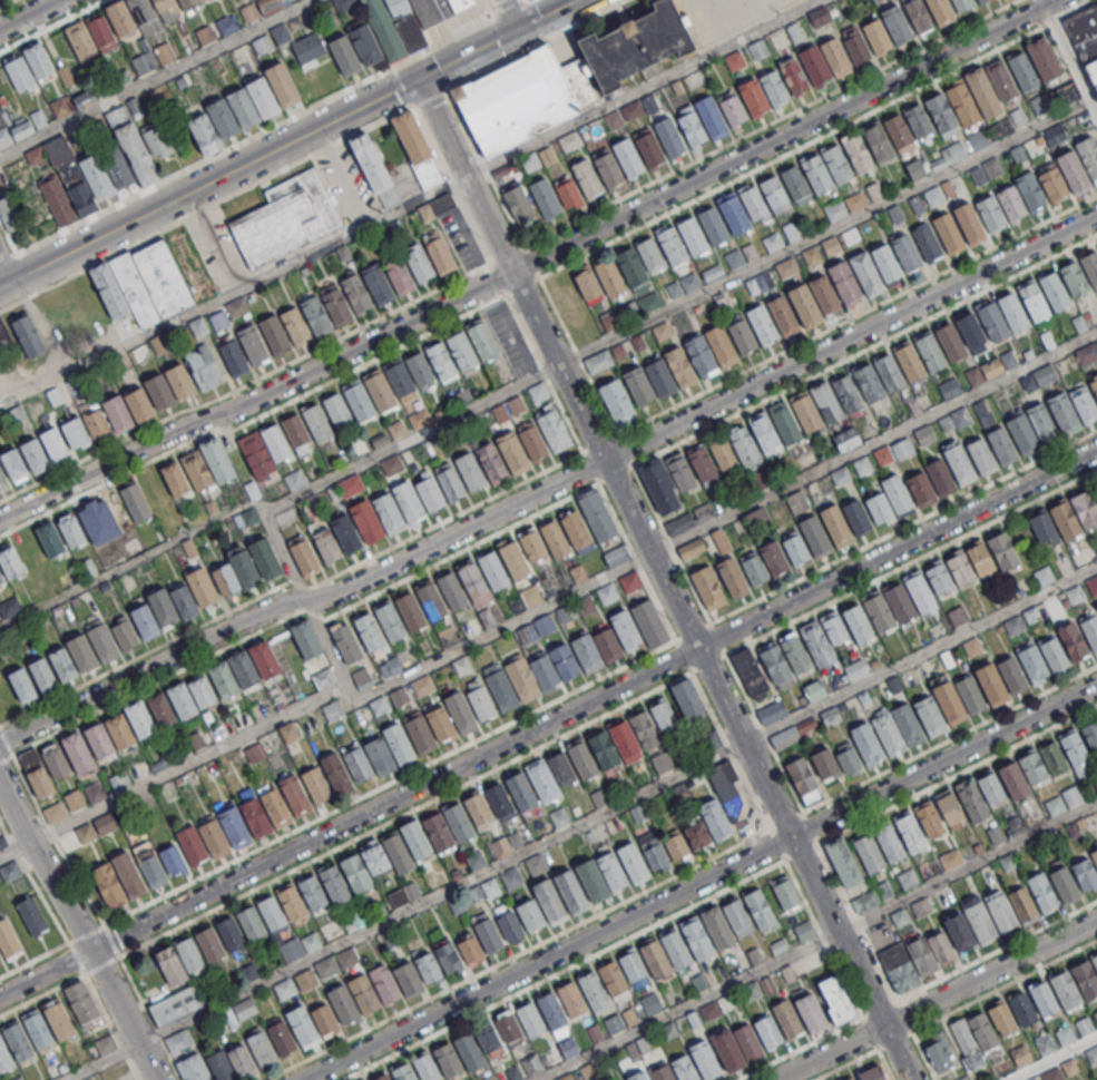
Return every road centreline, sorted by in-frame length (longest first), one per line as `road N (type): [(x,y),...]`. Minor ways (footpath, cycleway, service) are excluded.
road 1 (residential): [(1096,449),(0,997)]
road 2 (residential): [(911,1079),(417,79)]
road 3 (residential): [(303,1079),(1096,685)]
road 4 (residential): [(0,744),(291,599),(321,603),(605,460)]
road 5 (tertiary): [(0,286),(574,0)]
road 6 (residential): [(1056,0),(511,272)]
road 7 (residential): [(511,272),(0,520)]
road 8 (residential): [(605,460),(1096,215)]
road 9 (residential): [(156,1079),(0,784)]
road 10 (residential): [(1096,920),(884,1025)]
road 11 (residential): [(884,1025),(776,1079)]

